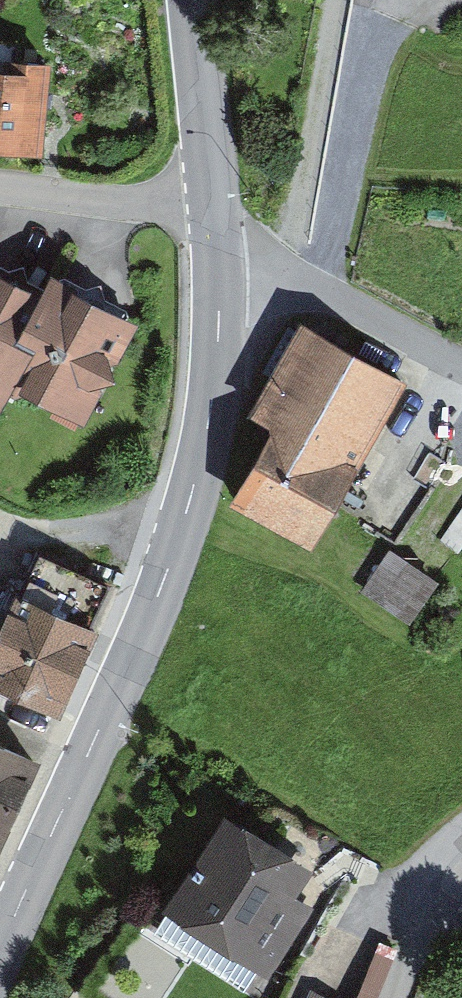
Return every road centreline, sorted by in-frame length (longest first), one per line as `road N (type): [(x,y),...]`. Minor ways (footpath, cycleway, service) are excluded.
road 1 (tertiary): [(217,252),(217,360),(200,463),(92,779),(0,975)]
road 2 (unclassified): [(217,252),(250,255),(317,298),(461,368)]
road 3 (tertiary): [(201,0),(217,252)]

